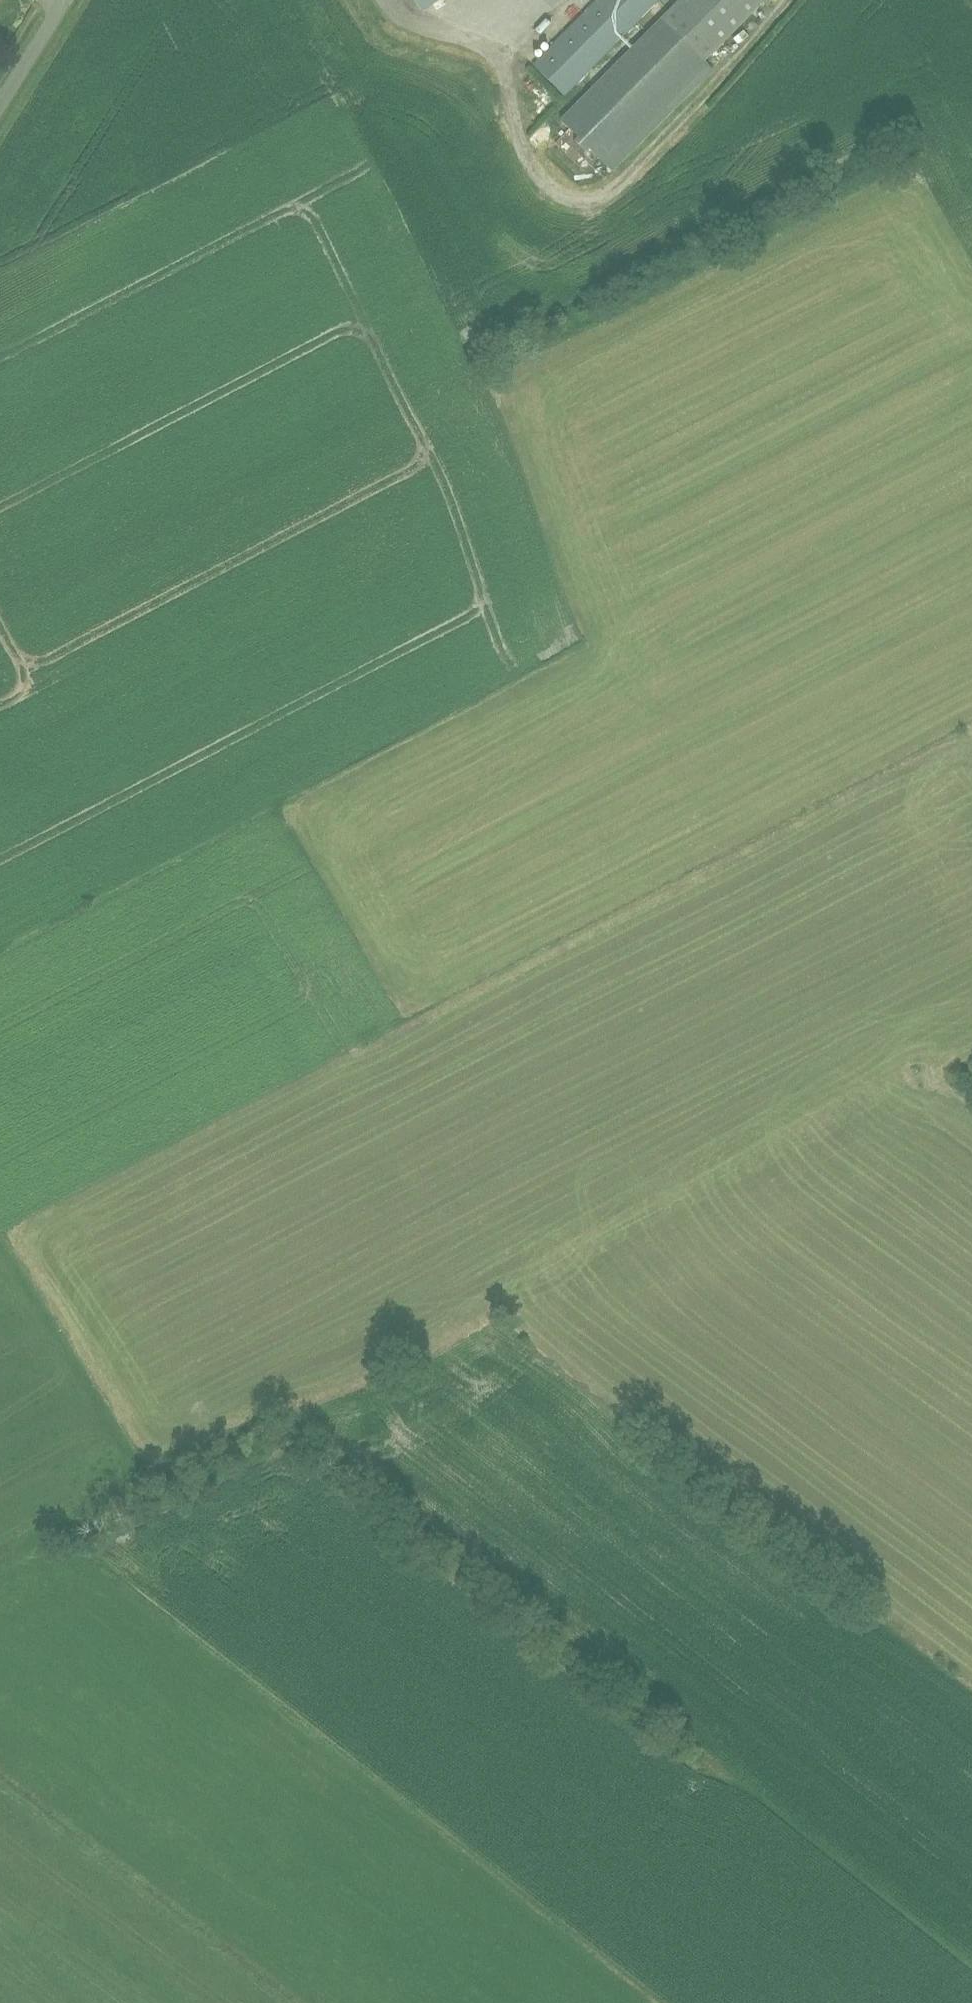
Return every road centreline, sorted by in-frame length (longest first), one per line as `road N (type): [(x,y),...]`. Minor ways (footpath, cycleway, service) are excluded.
road 1 (unclassified): [(0,107),(66,0)]

